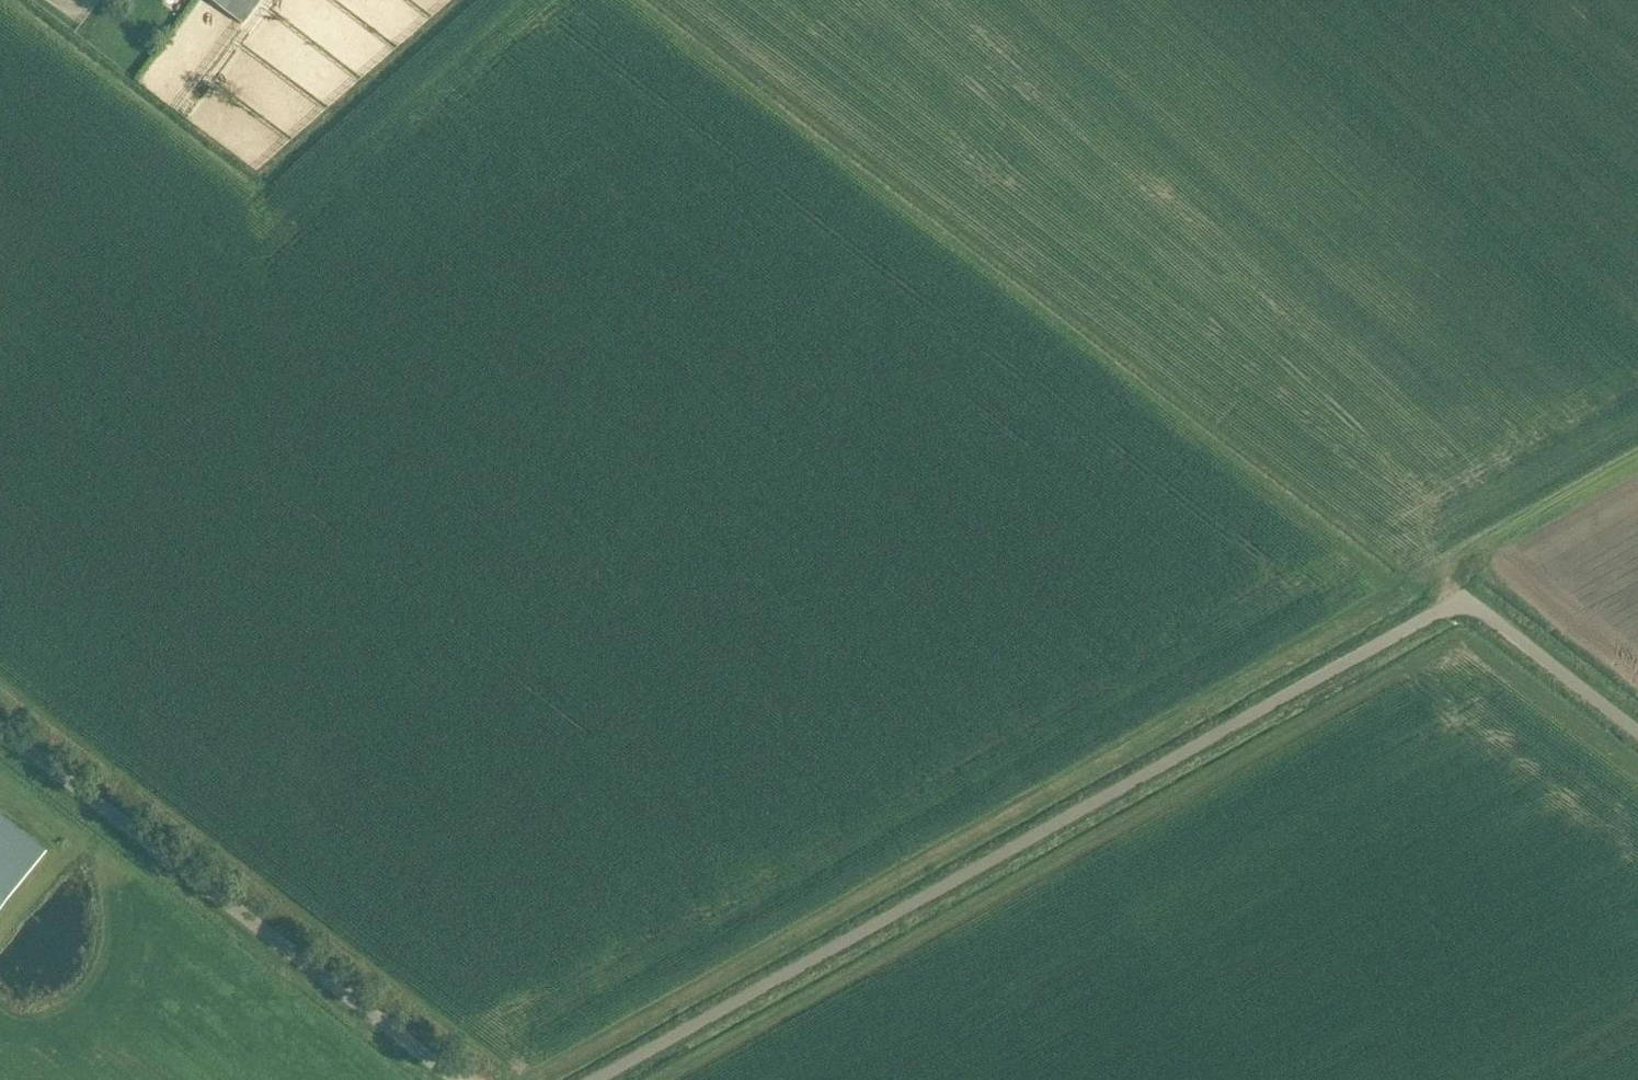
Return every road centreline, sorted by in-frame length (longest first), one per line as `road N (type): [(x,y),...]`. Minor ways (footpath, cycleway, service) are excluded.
road 1 (track): [(1637,730),(1477,612),(1454,608),(609,1079)]
road 2 (unclassified): [(455,1079),(0,732)]

